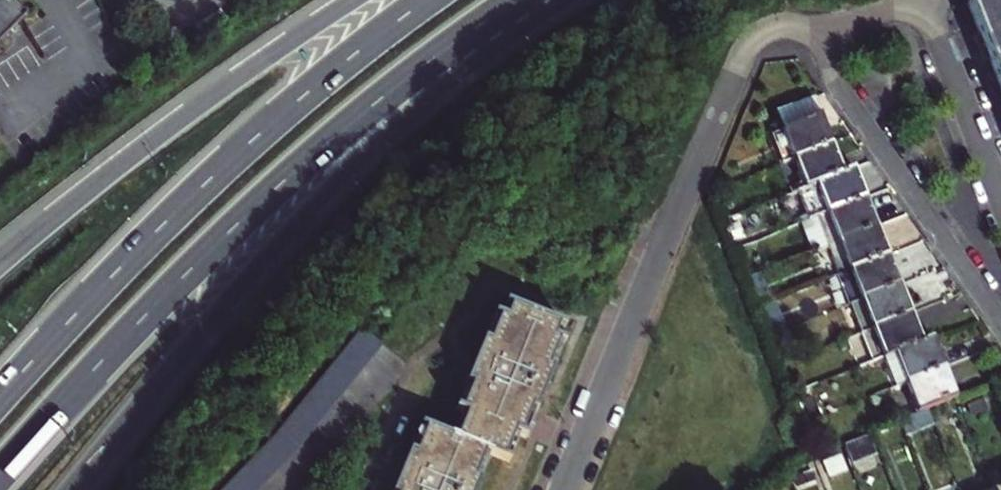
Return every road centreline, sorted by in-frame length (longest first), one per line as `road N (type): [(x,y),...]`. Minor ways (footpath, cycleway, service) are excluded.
road 1 (trunk): [(0,475),(235,227),(365,109),(460,39)]
road 2 (trunk): [(78,489),(246,278),(416,103),(460,39)]
road 3 (trunk): [(427,0),(210,179),(0,396)]
road 4 (residential): [(565,489),(744,57),(771,29),(811,26)]
road 5 (trunk): [(354,0),(0,263)]
road 6 (residential): [(1000,315),(832,76),(811,26)]
road 7 (residential): [(924,0),(1000,199)]

